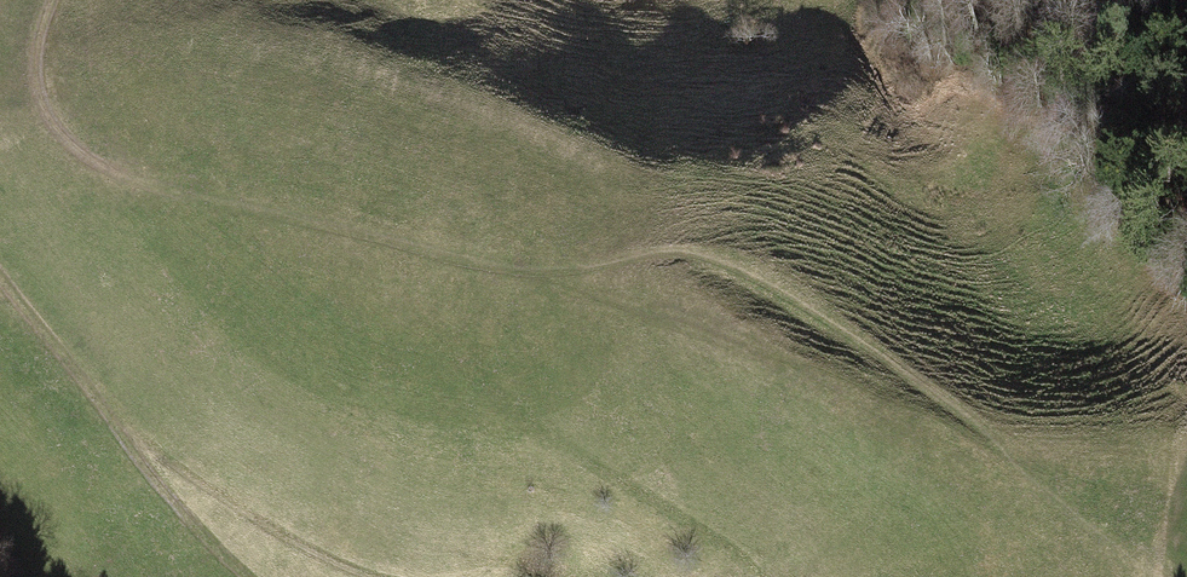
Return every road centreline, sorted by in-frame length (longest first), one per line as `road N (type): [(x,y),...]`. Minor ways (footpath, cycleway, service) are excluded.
road 1 (track): [(51,0),(40,23),(38,81),(56,128),(122,177),(289,235),(456,274),(518,276),(693,250),(767,278),(967,417)]
road 2 (track): [(762,576),(289,235)]
road 3 (track): [(268,576),(103,424),(0,275)]
road 4 (track): [(379,576),(103,424)]

